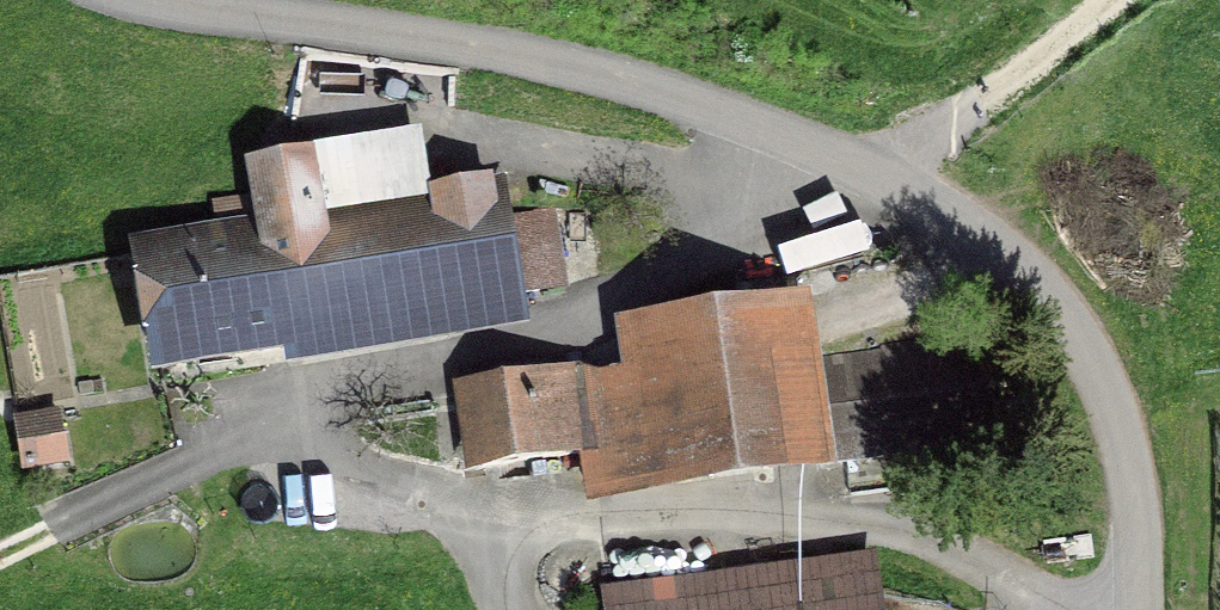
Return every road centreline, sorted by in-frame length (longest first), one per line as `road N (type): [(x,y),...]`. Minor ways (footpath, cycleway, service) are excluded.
road 1 (unclassified): [(1137,609),(1139,532),(1114,409),(1064,311),(990,235),(864,168),(620,79),(166,0)]
road 2 (track): [(0,554),(259,435),(515,348),(633,296),(986,98),(1112,0)]

